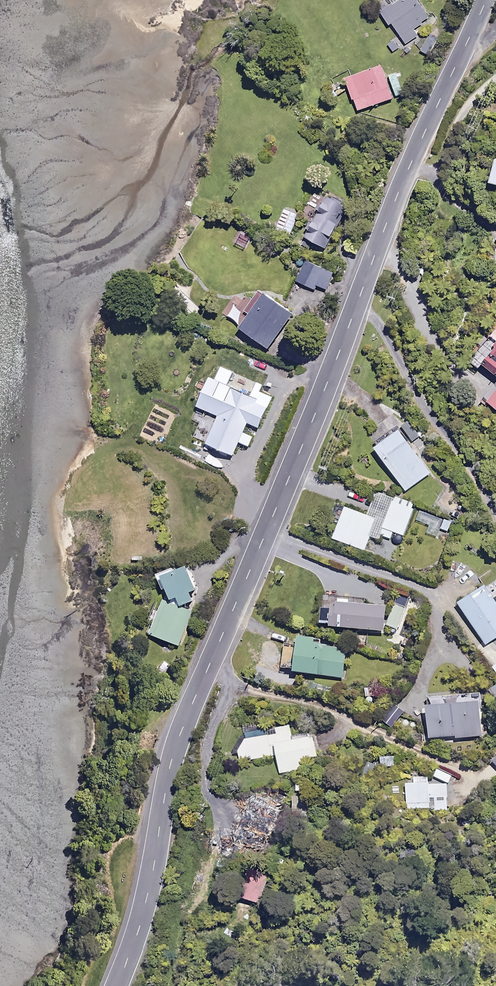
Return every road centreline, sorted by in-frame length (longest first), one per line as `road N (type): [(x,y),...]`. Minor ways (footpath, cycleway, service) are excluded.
road 1 (tertiary): [(486,0),(397,198),(181,732),(150,888),(116,985)]

